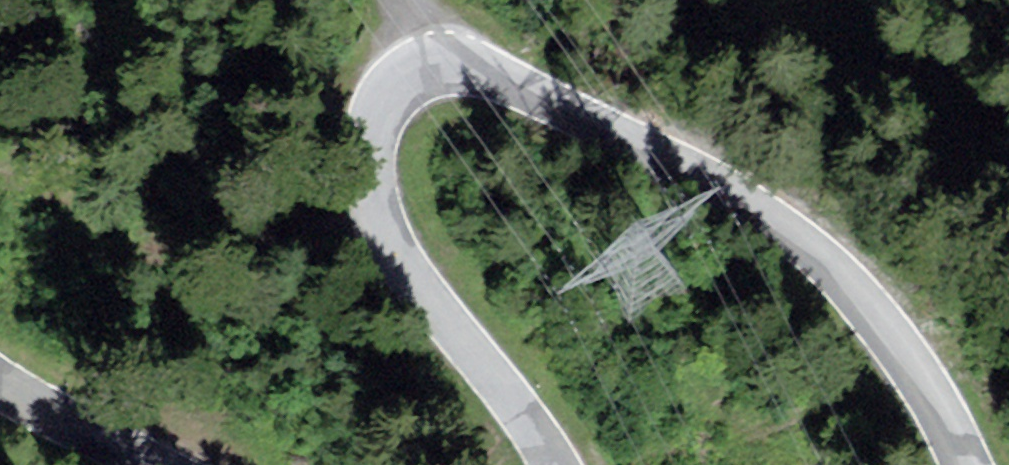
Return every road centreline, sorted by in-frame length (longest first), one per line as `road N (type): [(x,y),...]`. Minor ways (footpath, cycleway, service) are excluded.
road 1 (tertiary): [(965,464),(876,318),(798,236),(495,71),(438,64),(408,79),(385,105),(372,141),(372,192),(402,267),(556,464)]
road 2 (tertiary): [(151,464),(0,383)]

